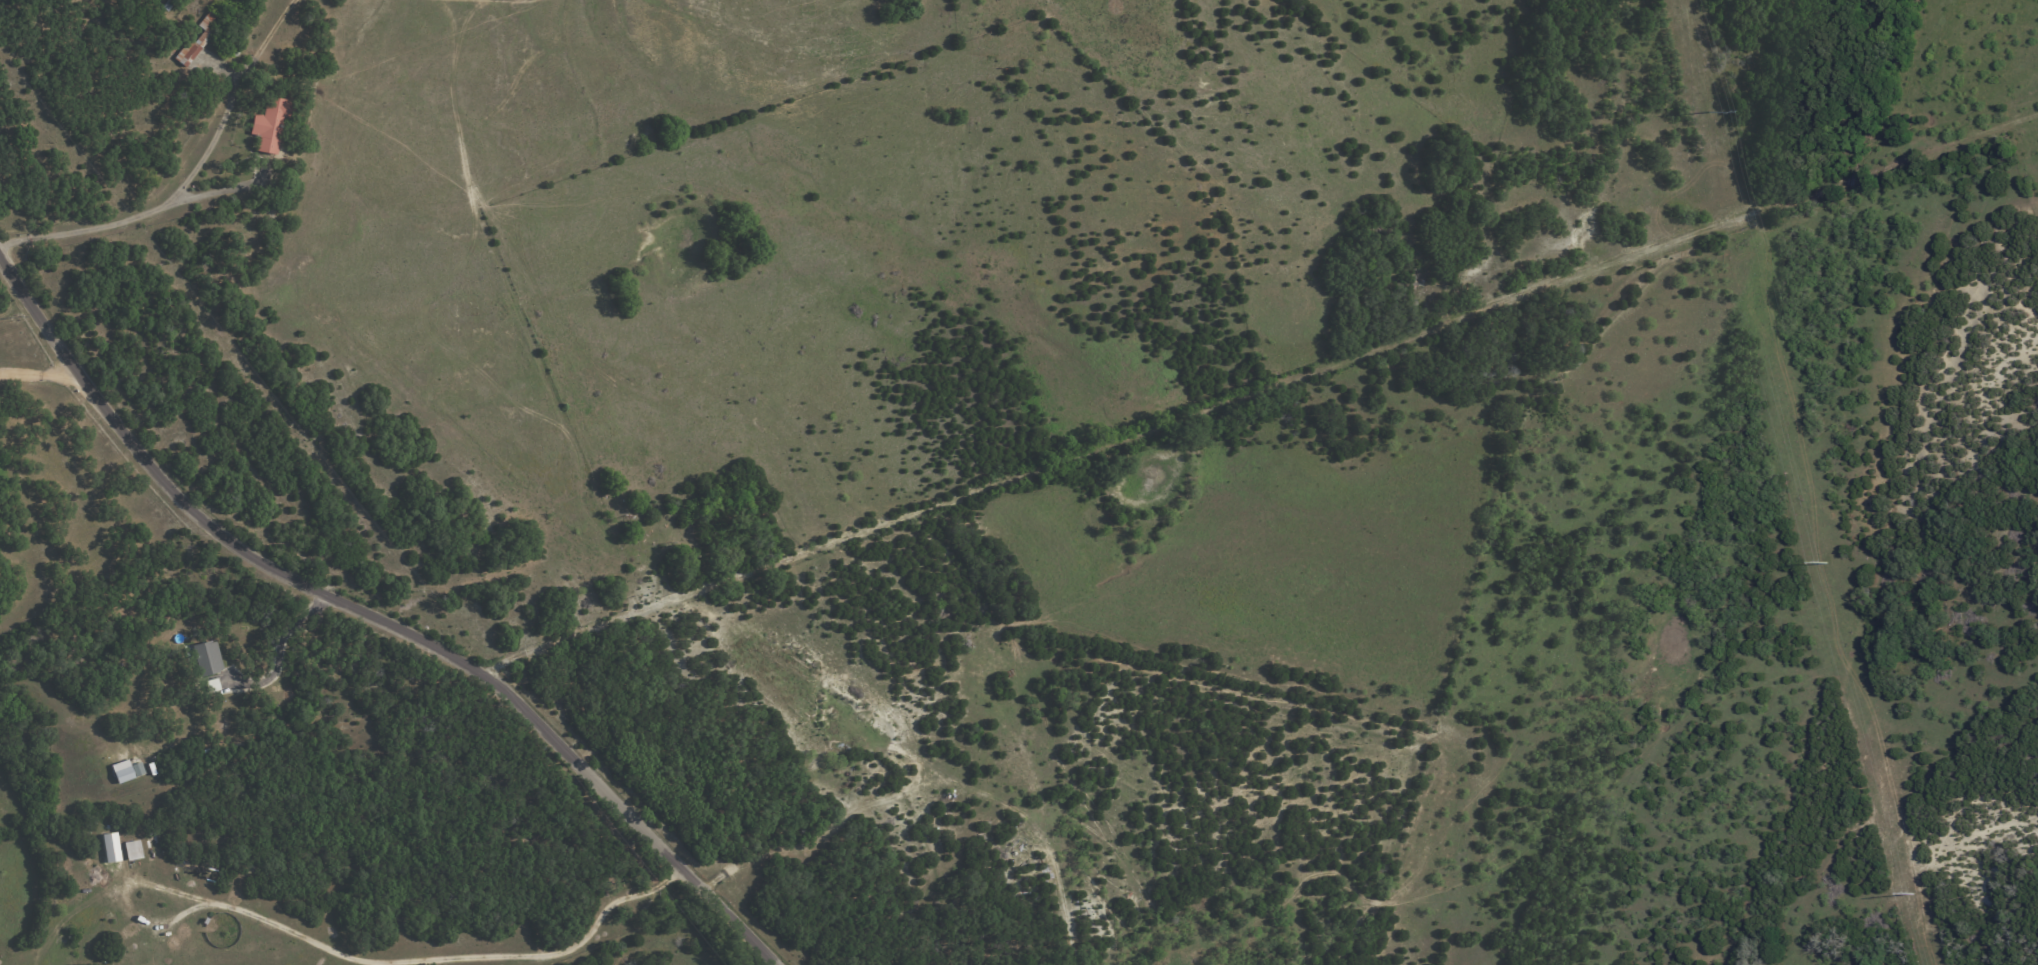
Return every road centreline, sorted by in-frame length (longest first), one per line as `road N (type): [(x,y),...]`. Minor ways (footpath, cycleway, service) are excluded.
road 1 (track): [(465,666),(2037,122)]
road 2 (residential): [(777,964),(505,693),(433,645),(267,566),(201,520),(113,418),(0,258)]

